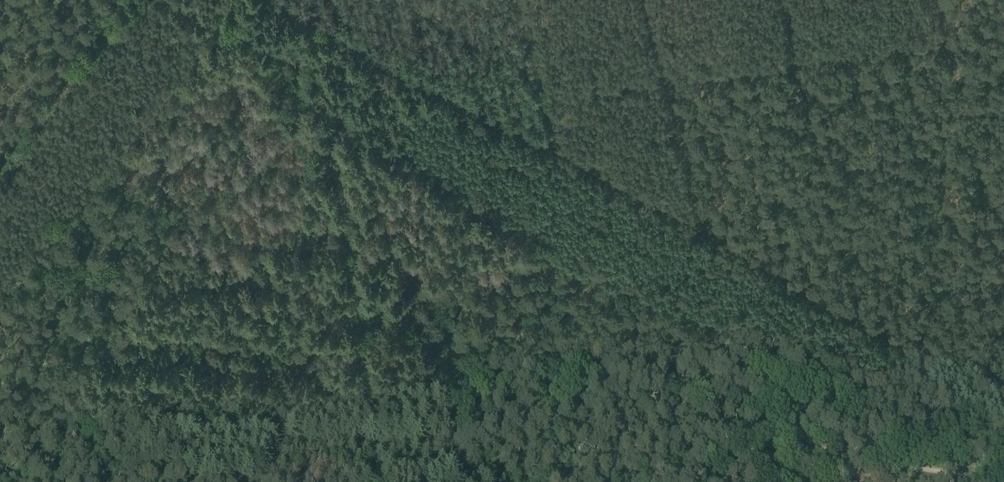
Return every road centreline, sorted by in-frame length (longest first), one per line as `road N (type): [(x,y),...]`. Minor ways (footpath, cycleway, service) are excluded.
road 1 (track): [(1003,33),(609,83),(587,95),(548,141)]
road 2 (track): [(229,0),(0,298)]
road 3 (track): [(548,141),(285,0)]
road 4 (track): [(751,481),(774,458),(816,449),(1003,474)]

